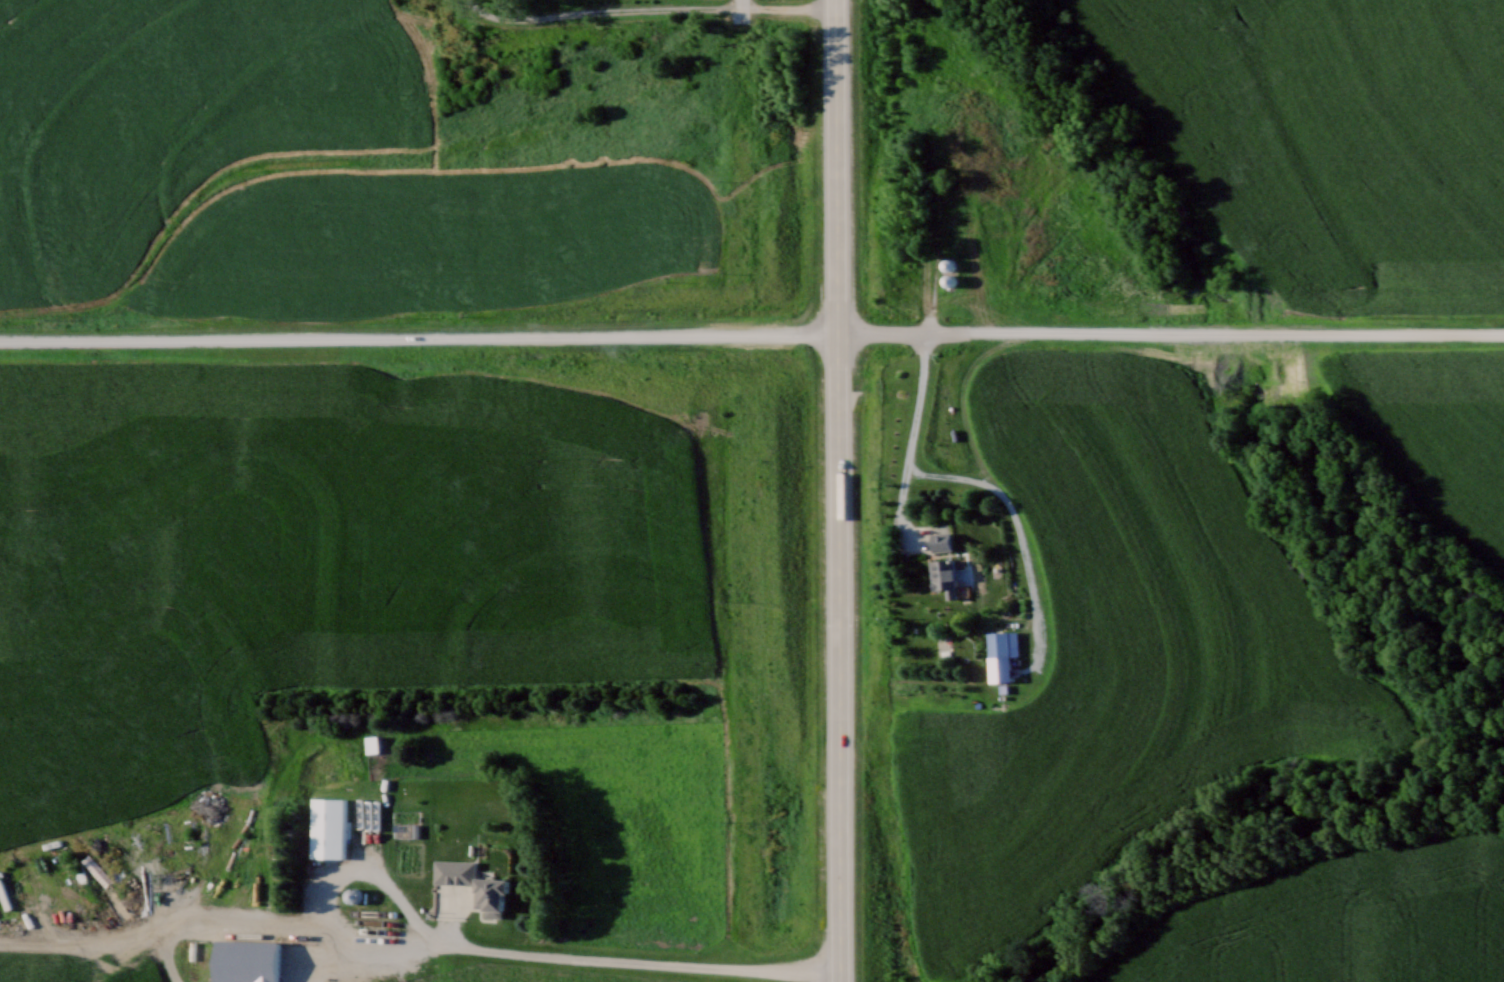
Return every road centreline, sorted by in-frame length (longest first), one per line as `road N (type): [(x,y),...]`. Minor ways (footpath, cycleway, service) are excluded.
road 1 (residential): [(838,331),(0,343)]
road 2 (residential): [(1503,335),(838,331)]
road 3 (trunk): [(842,981),(838,331)]
road 4 (trunk): [(838,331),(836,0)]

